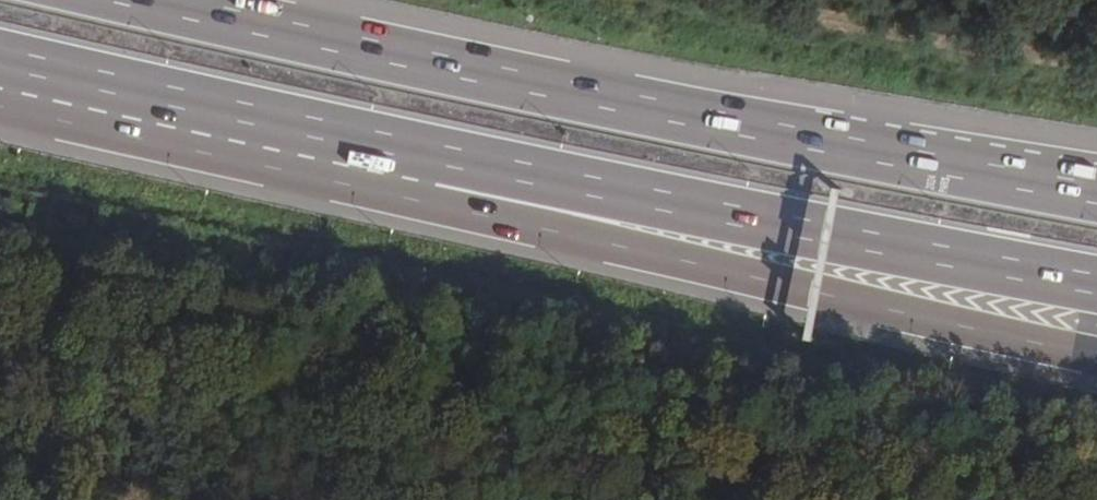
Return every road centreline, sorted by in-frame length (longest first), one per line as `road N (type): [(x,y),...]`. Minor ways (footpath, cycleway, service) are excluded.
road 1 (motorway): [(1096,194),(156,0)]
road 2 (motorway): [(424,167),(457,207),(1096,358)]
road 3 (motorway): [(424,167),(1096,282)]
road 4 (motorway): [(0,70),(424,167)]

